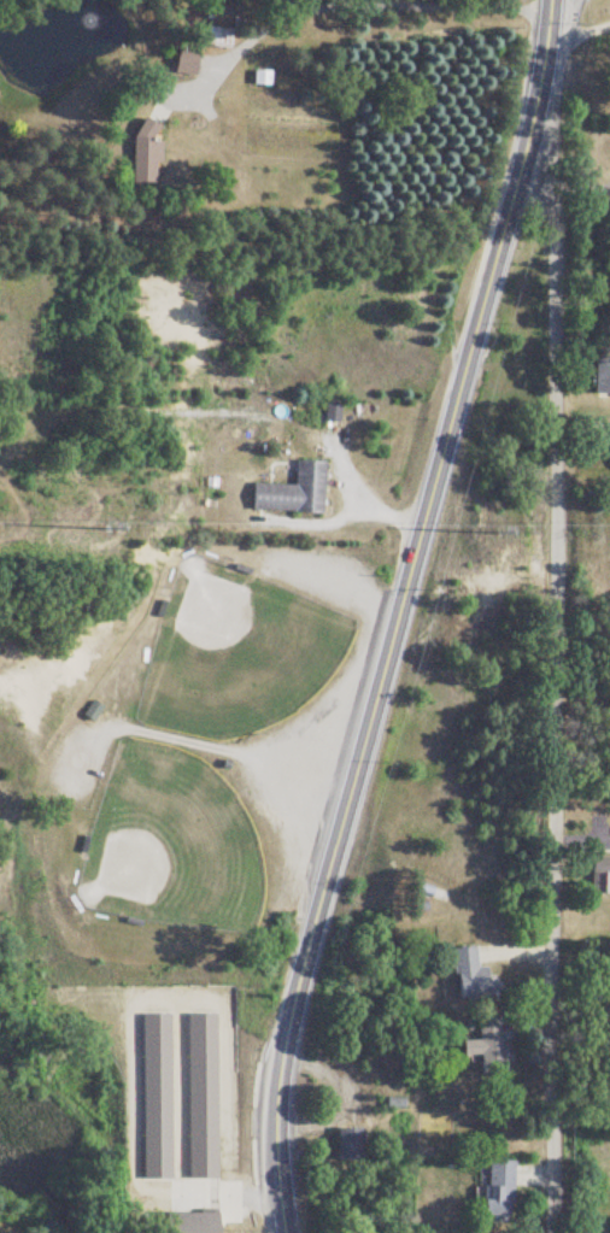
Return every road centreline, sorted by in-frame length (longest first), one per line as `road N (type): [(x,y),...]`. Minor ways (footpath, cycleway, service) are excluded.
road 1 (residential): [(526,117),(280,1038),(266,1123),(276,1232)]
road 2 (residential): [(550,1232),(547,245),(526,117)]

